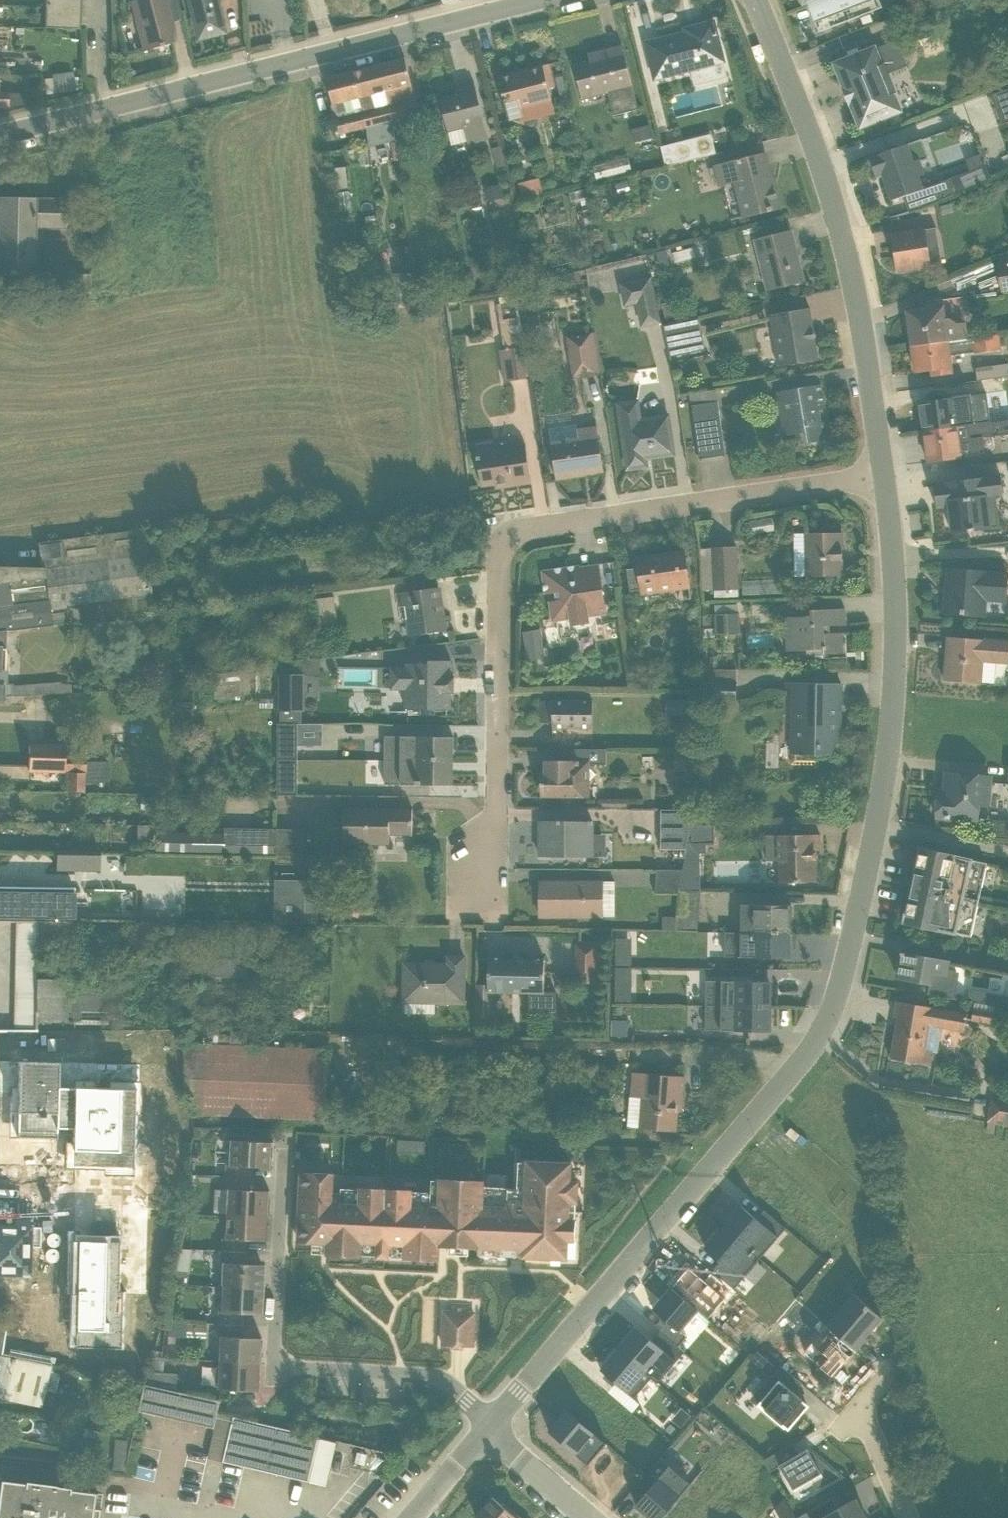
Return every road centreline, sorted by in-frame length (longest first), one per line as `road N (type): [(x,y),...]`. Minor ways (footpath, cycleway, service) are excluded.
road 1 (residential): [(885,477),(895,655),(890,740),(835,994),(818,1034),(696,1184),(491,1417)]
road 2 (residential): [(496,912),(506,544),(541,526),(885,477)]
road 3 (unclassified): [(532,0),(0,131)]
road 4 (residential): [(756,0),(861,289),(885,477)]
road 5 (residential): [(284,1129),(271,1352),(279,1364),(432,1375),(491,1417)]
road 6 (residential): [(590,1517),(482,1430)]
road 7 (residential): [(908,1517),(862,1406)]

